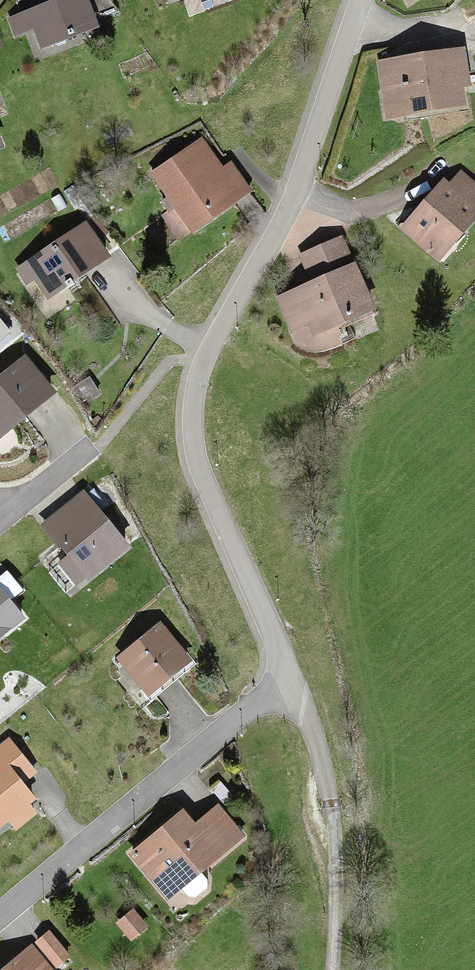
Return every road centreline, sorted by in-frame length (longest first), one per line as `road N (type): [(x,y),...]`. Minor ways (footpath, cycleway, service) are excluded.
road 1 (residential): [(298,190),(205,360),(194,413),(203,473),(290,677)]
road 2 (residential): [(290,677),(0,913)]
road 3 (residential): [(290,677),(326,773),(335,830),(334,969)]
road 4 (residential): [(364,0),(298,190)]
road 5 (unclassified): [(432,179),(362,210),(298,190)]

